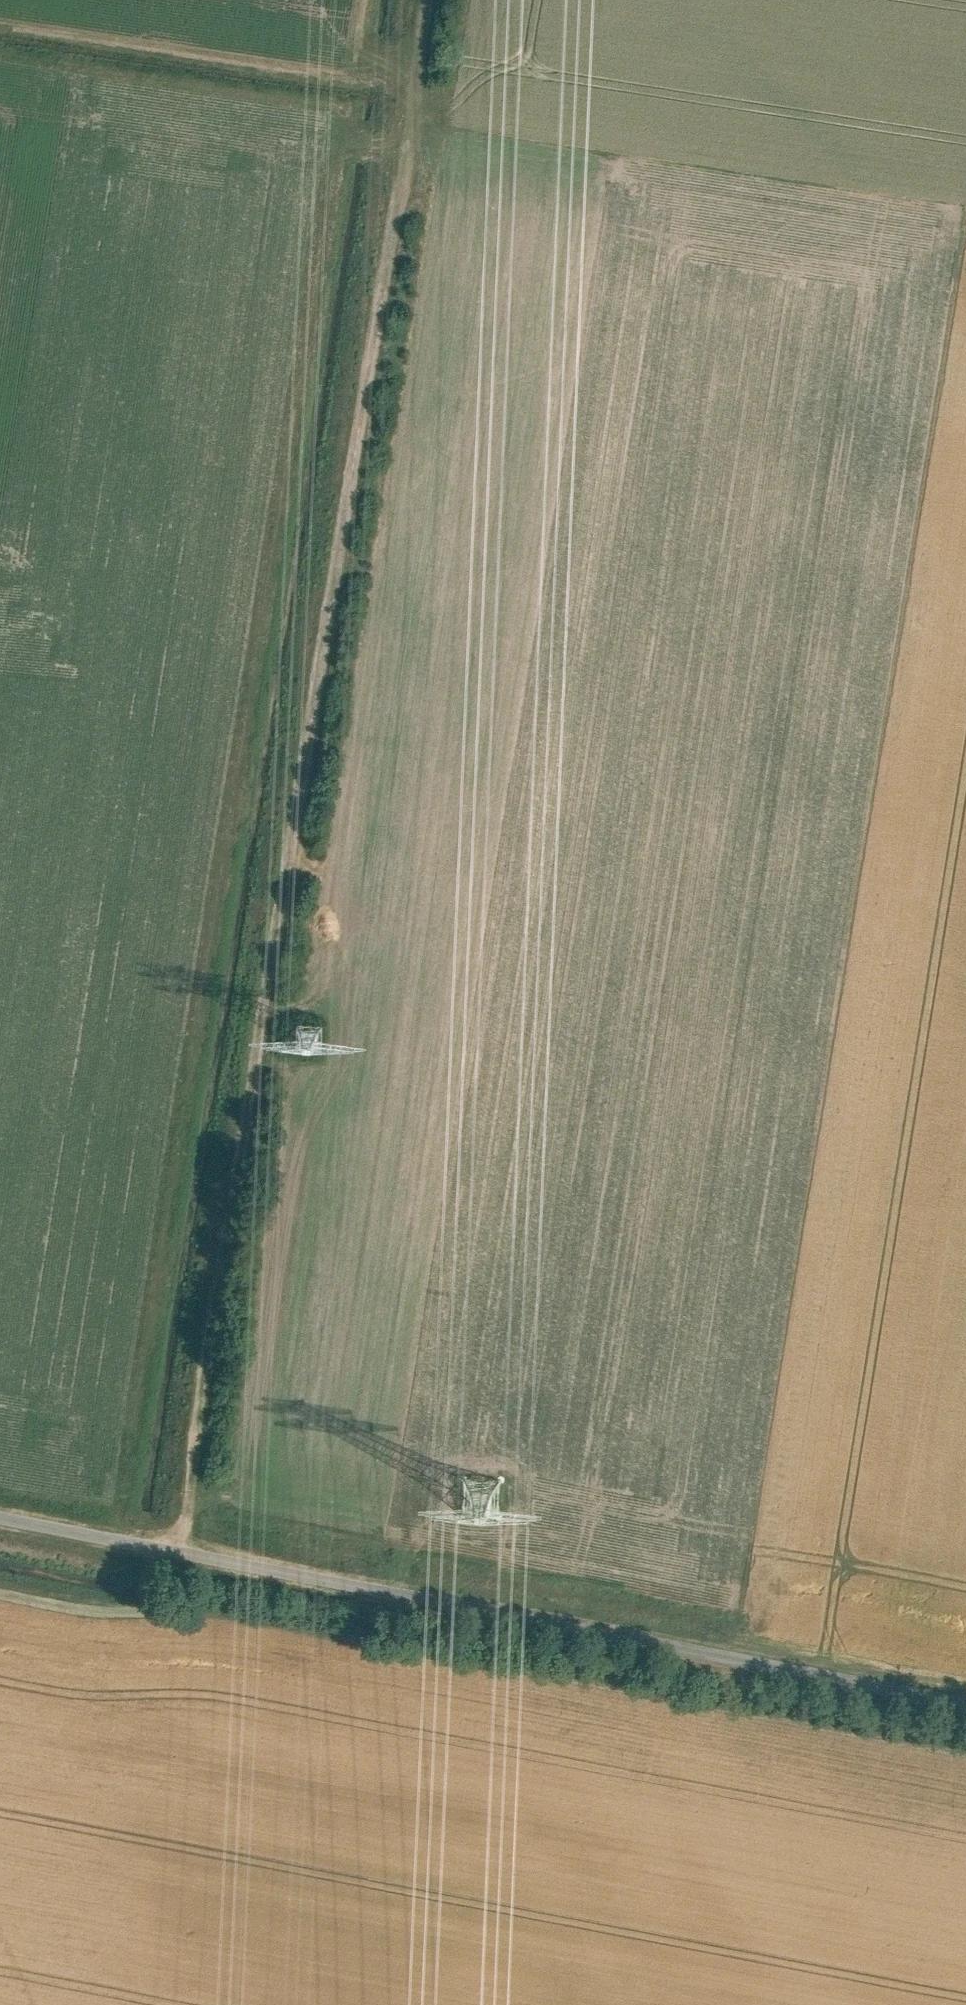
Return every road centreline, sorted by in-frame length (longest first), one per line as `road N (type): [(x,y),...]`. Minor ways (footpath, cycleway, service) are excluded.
road 1 (track): [(432,0),(183,1545)]
road 2 (unclassified): [(0,1509),(965,1696)]

